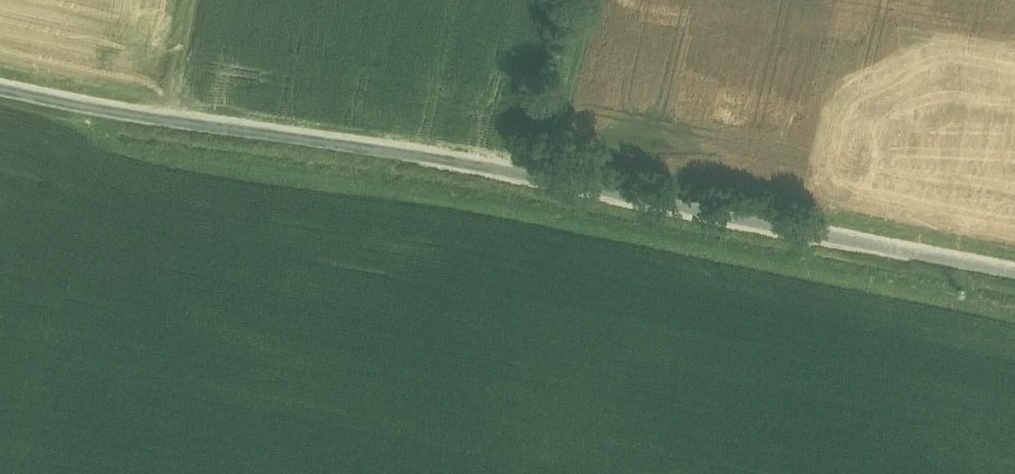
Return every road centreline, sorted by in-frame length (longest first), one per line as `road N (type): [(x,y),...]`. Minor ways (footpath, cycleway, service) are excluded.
road 1 (track): [(1014,262),(545,159),(199,110),(0,68)]

